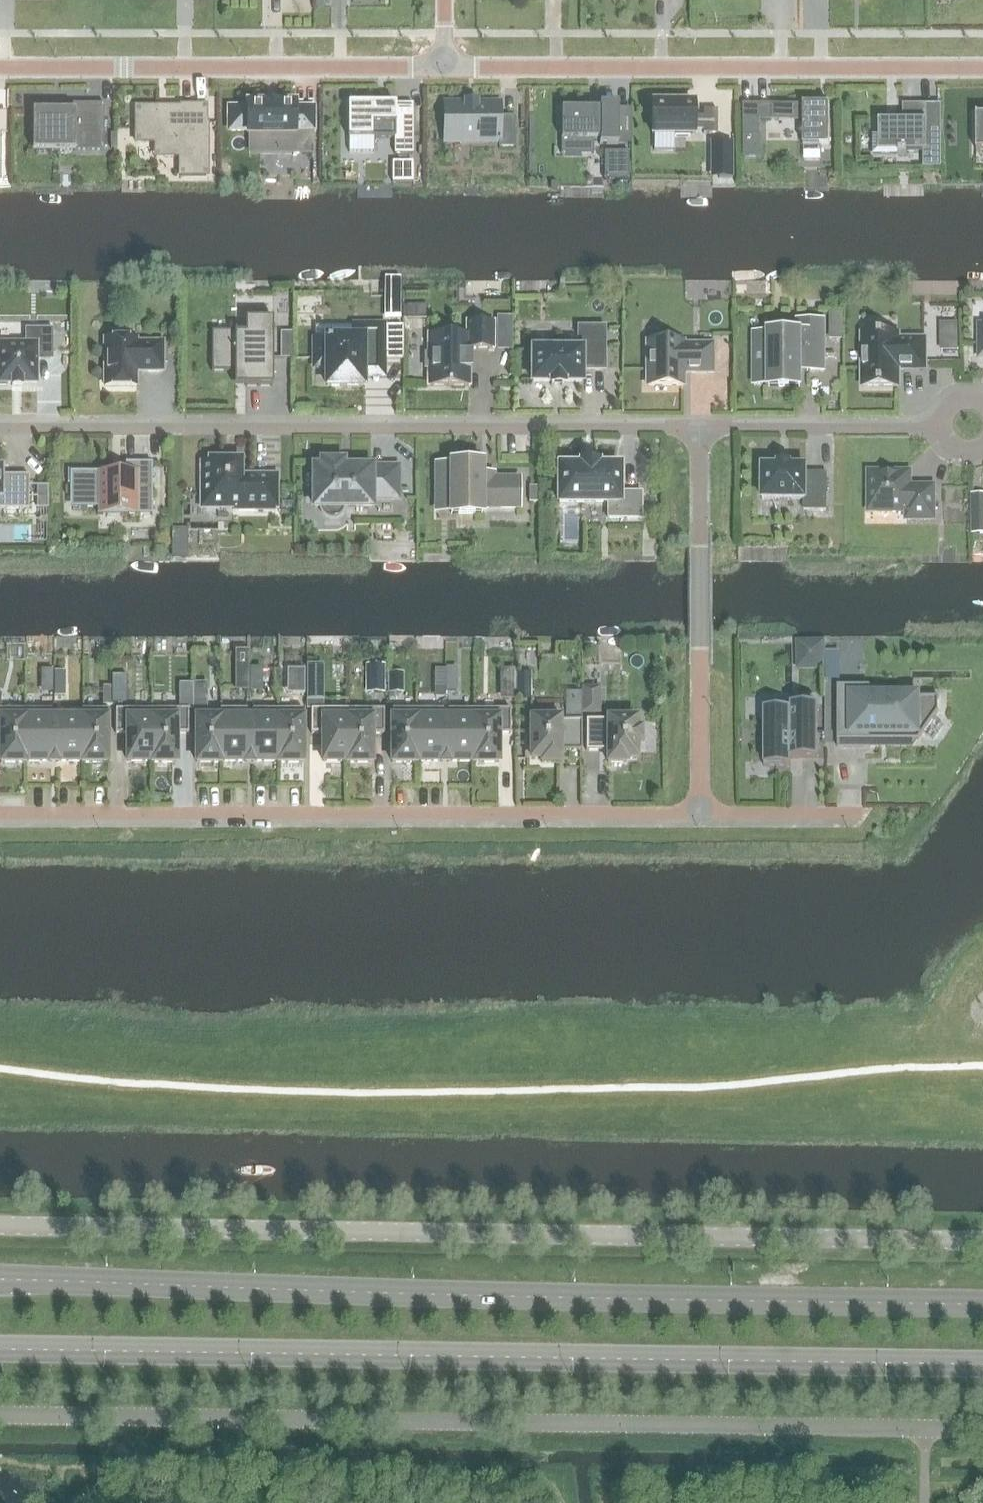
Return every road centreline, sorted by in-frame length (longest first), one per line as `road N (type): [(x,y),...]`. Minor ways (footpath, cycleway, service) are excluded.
road 1 (trunk): [(982,1304),(0,1280)]
road 2 (tertiary): [(982,1241),(0,1225)]
road 3 (trunk): [(0,1349),(982,1364)]
road 4 (residential): [(700,428),(0,429)]
road 5 (residential): [(700,813),(0,813)]
road 6 (tertiary): [(444,67),(982,67)]
road 7 (tertiary): [(0,68),(444,67)]
road 8 (residential): [(700,428),(700,813)]
road 9 (residential): [(943,429),(700,428)]
road 10 (residential): [(862,813),(700,813)]

